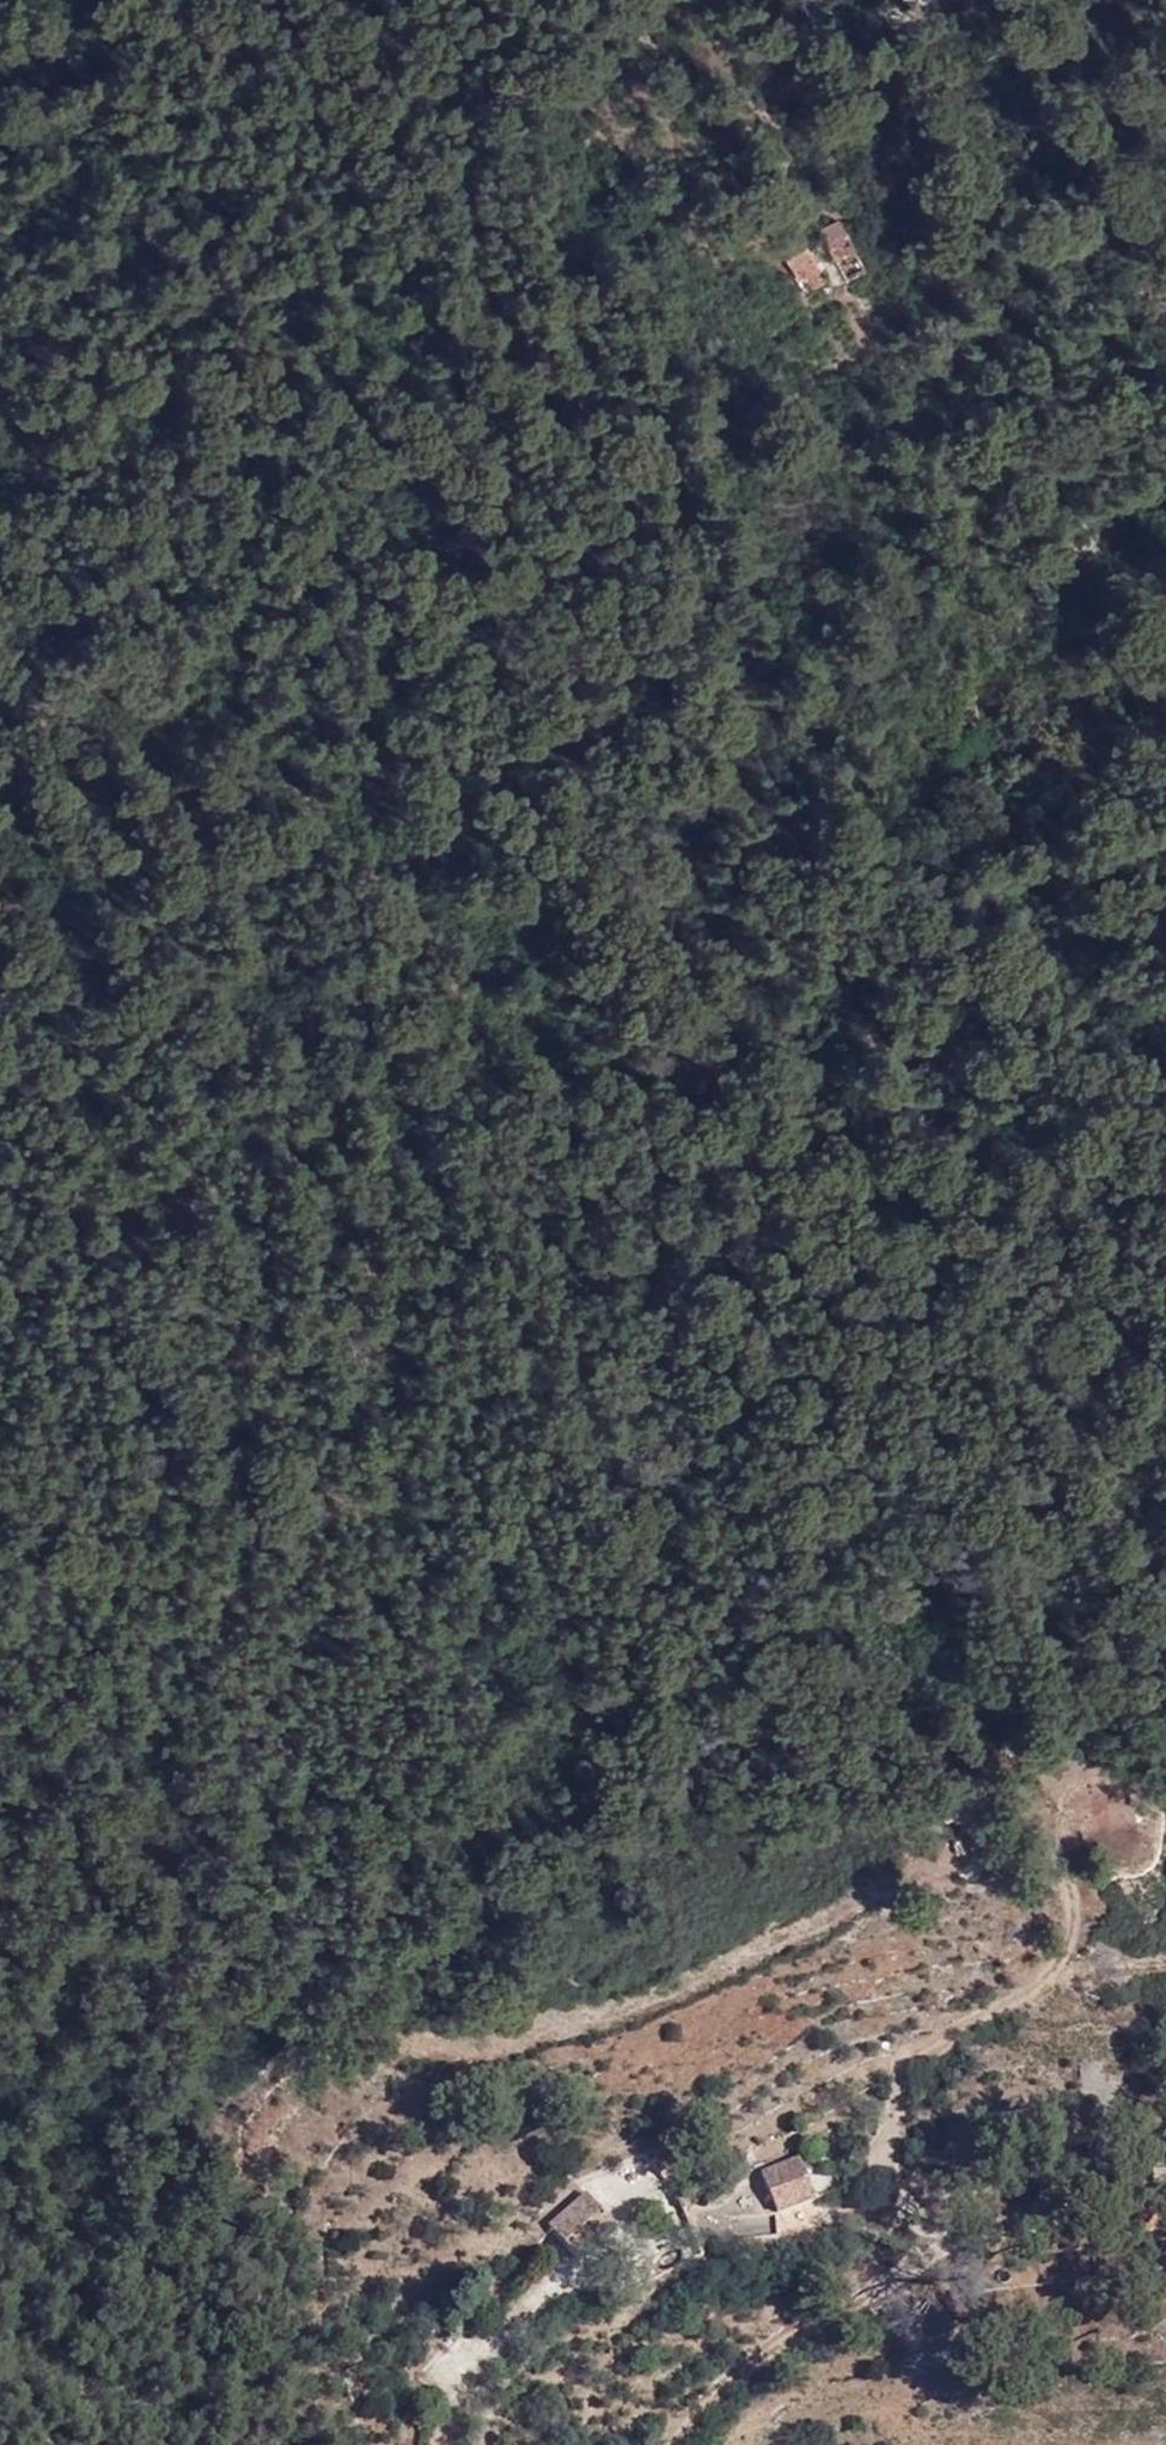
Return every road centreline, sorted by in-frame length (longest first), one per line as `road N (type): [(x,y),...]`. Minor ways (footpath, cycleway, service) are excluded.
road 1 (track): [(681,2444),(726,2379),(829,2329),(883,2291),(911,2160),(919,2071),(947,2039),(1040,1978),(1068,1931),(1073,1890),(1053,1830)]

